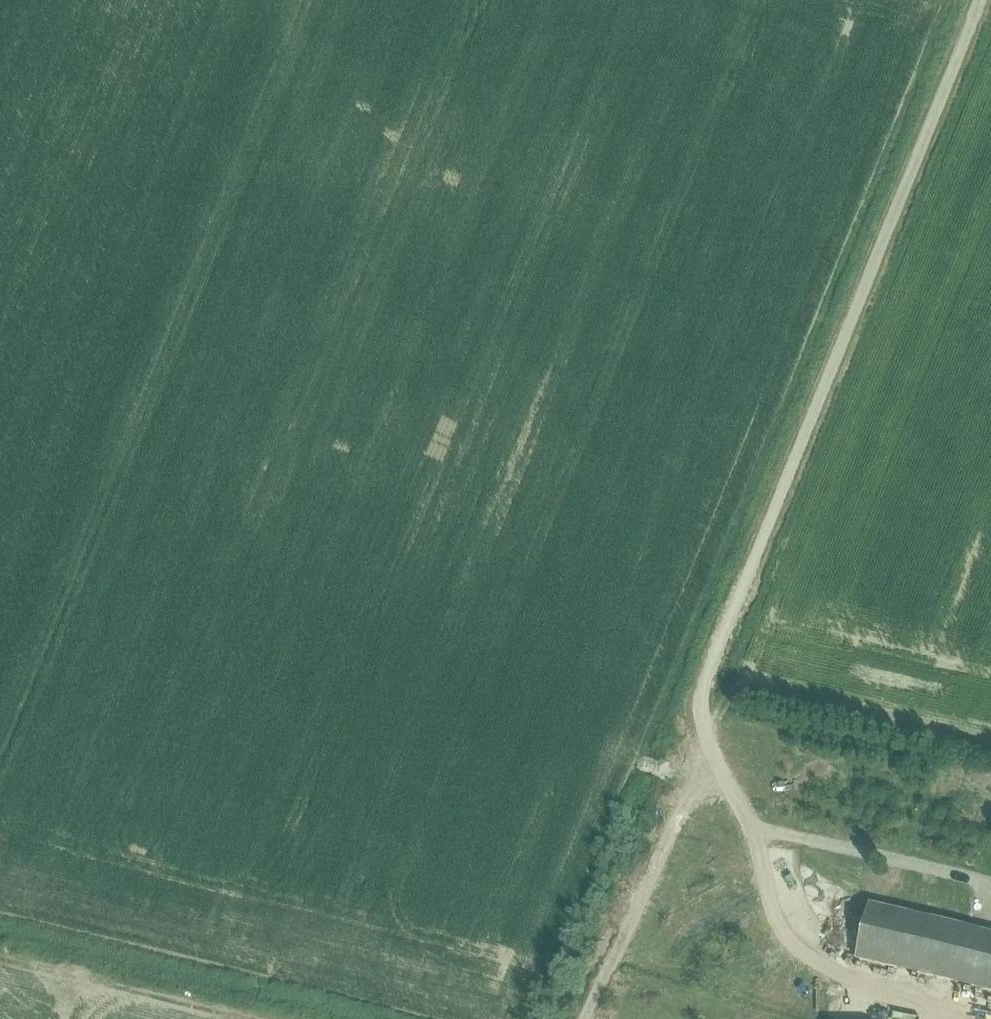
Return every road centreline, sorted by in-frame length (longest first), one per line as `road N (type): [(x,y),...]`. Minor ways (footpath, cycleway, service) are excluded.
road 1 (unclassified): [(780,926),(751,829),(701,723),(704,687),(983,0)]

